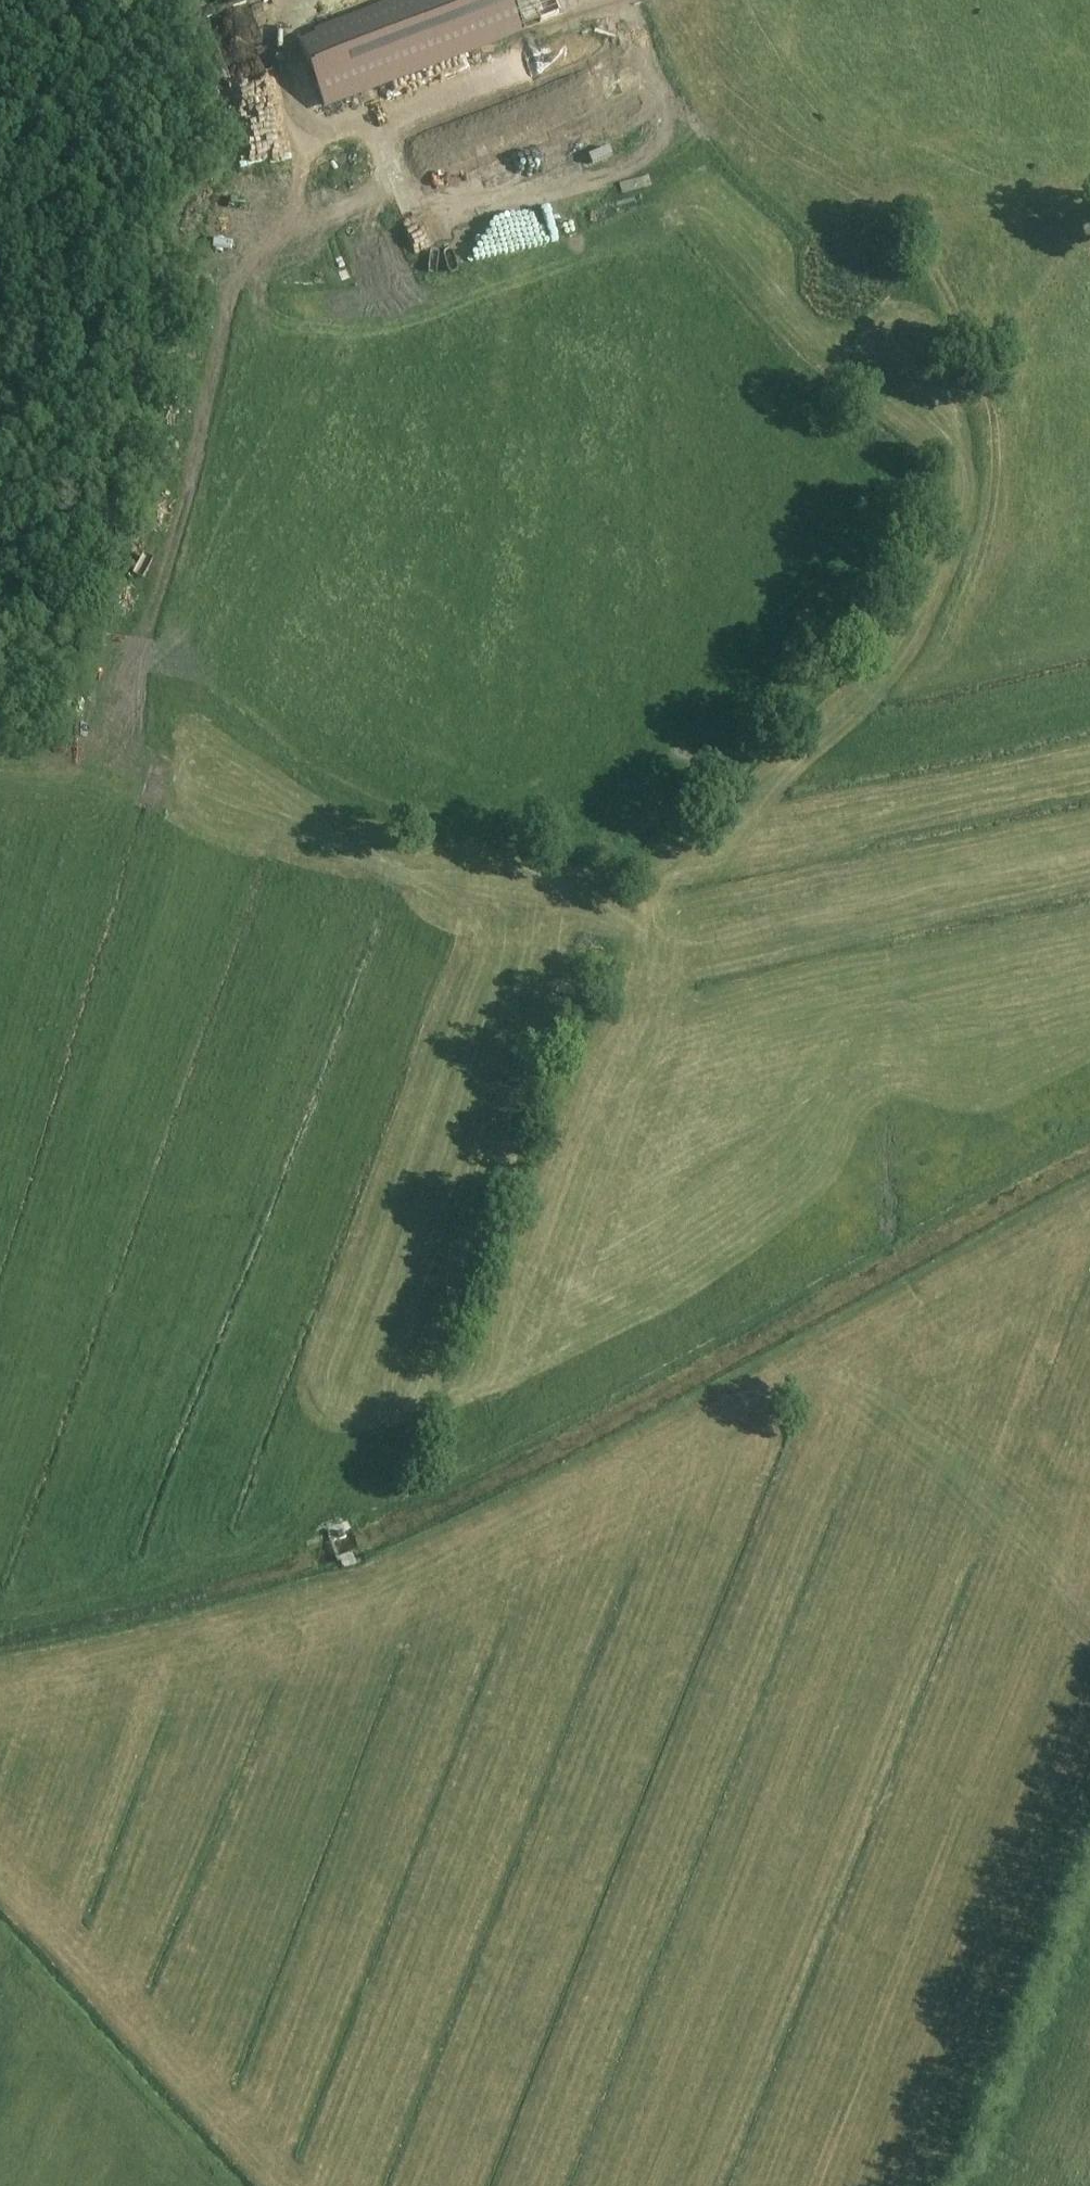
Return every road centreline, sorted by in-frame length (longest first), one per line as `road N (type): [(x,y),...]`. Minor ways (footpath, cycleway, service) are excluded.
road 1 (track): [(353,1568),(425,1558),(700,1418),(808,1382),(862,1387),(923,1426),(1016,1497),(1089,1588)]

